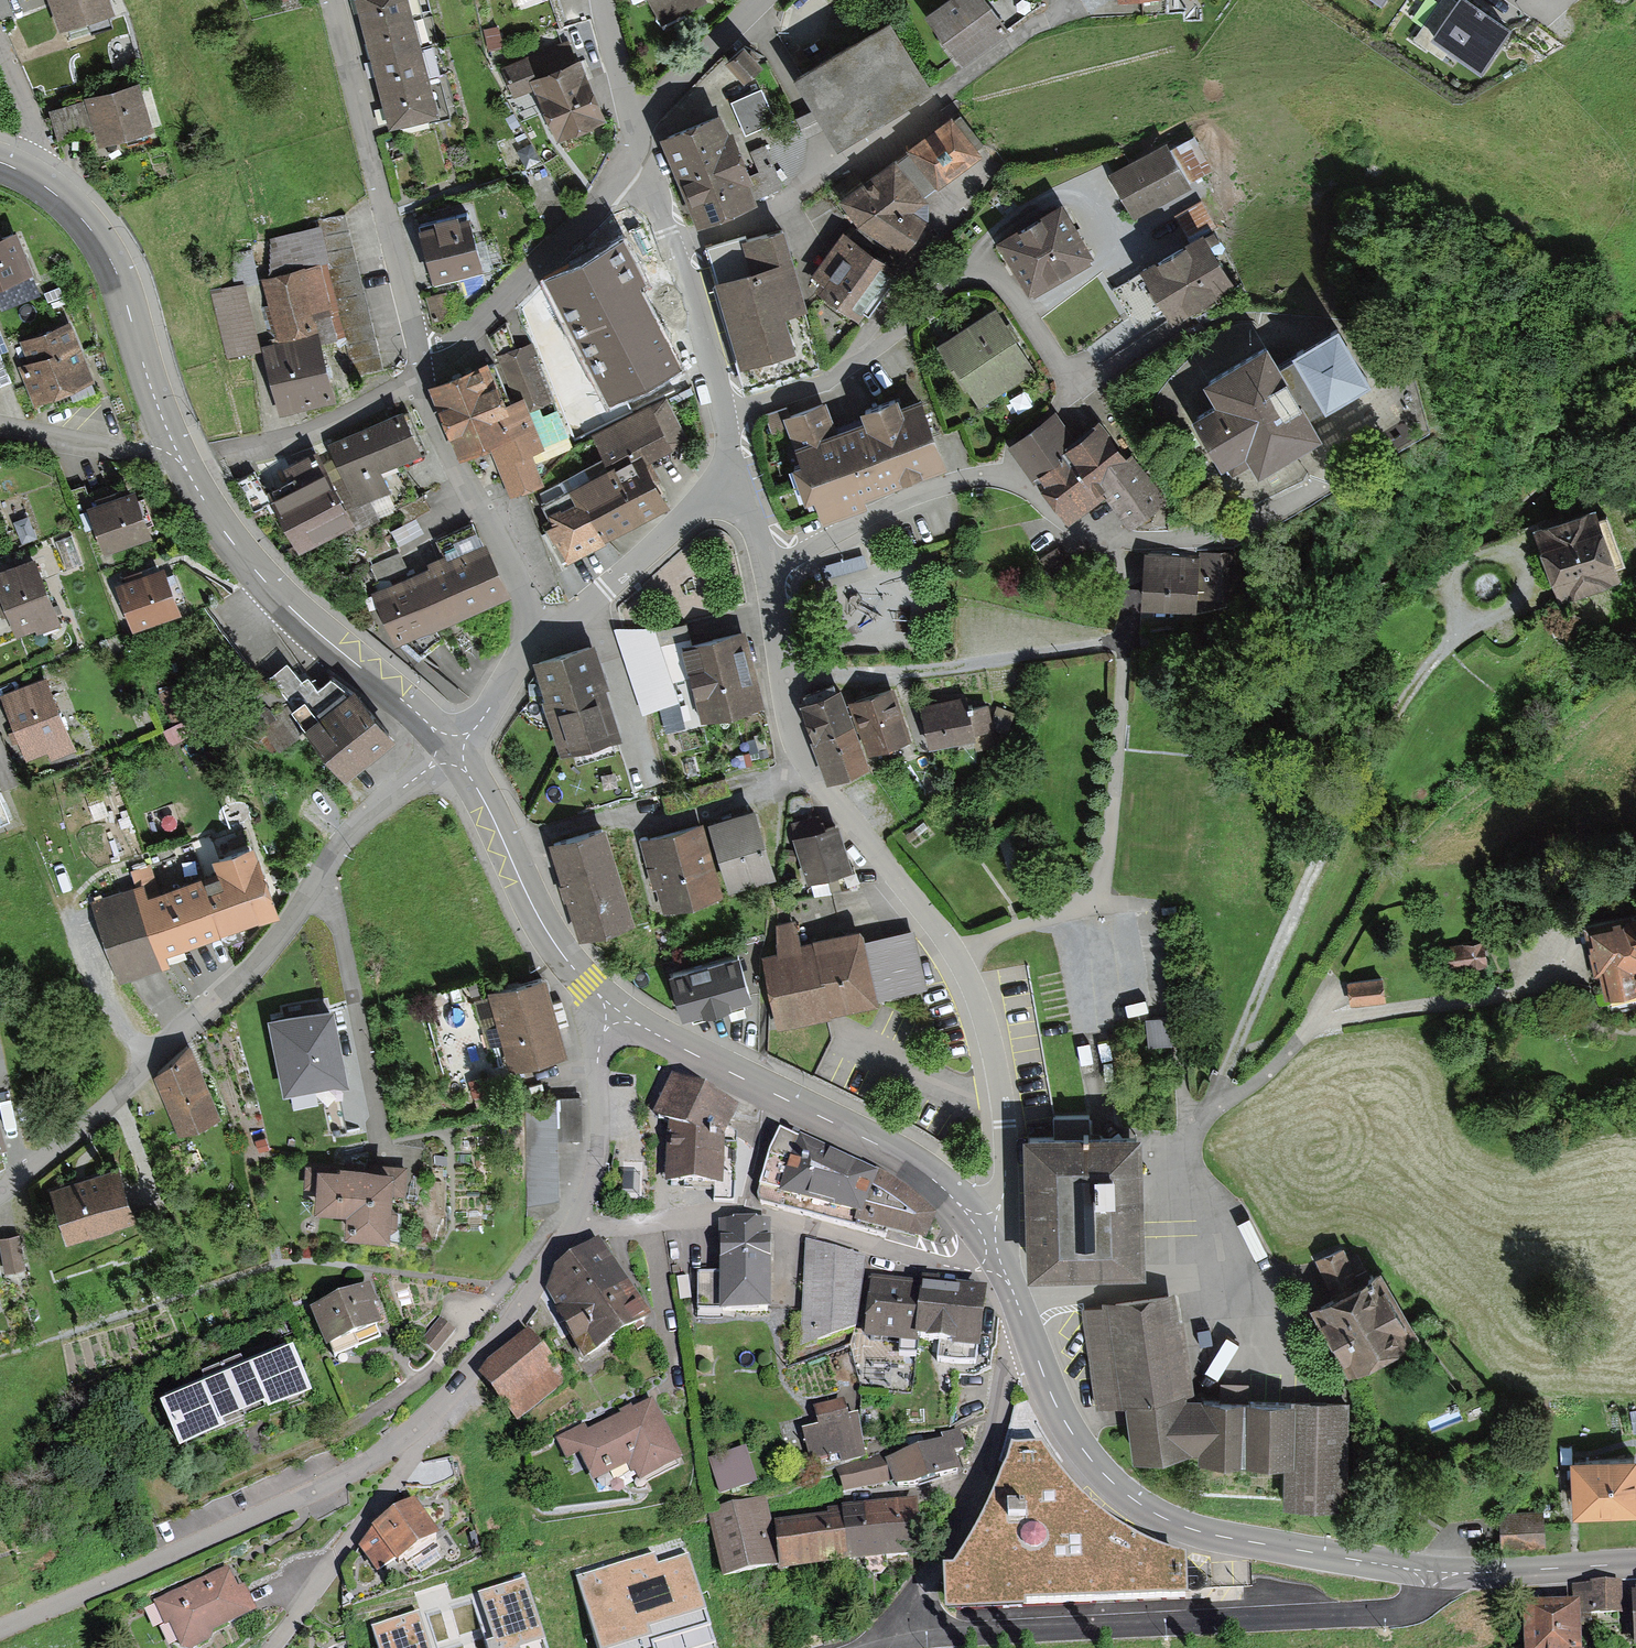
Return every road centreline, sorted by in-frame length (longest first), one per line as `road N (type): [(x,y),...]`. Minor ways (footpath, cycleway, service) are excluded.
road 1 (residential): [(576,1221),(456,1387),(370,1463),(0,1629)]
road 2 (residential): [(0,1191),(118,1094),(258,958),(350,835),(453,752)]
road 3 (residential): [(1444,1573),(1409,1606),(1384,1613),(907,1641)]
road 4 (residential): [(982,1231),(997,1217),(1007,1160),(1001,1088),(978,1001),(953,955),(807,767)]
road 5 (tertiary): [(1444,1573),(1208,1534),(1144,1507),(1076,1439),(1032,1345)]
road 6 (tertiary): [(982,1231),(915,1166),(610,1005)]
road 7 (residential): [(1002,1265),(942,1265),(745,1212),(614,1228),(576,1221)]
road 8 (tertiary): [(453,752),(267,583),(219,525),(175,450)]
road 9 (residential): [(1109,541),(1071,529),(1019,481),(975,475),(767,559)]
road 10 (residential): [(425,363),(332,0)]
road 11 (residential): [(746,486),(678,243),(644,155)]
road 12 (residential): [(783,679),(927,670),(1126,640)]
road 13 (residential): [(518,874),(524,839),(611,814),(663,819),(776,786),(807,767)]
road 14 (residential): [(1032,1345),(1009,1363),(980,1474),(952,1544),(914,1601),(907,1641)]
road 15 (tertiary): [(175,450),(115,270),(91,228),(31,176)]
road 16 (residential): [(425,363),(644,155)]
road 17 (residential): [(542,637),(416,379)]
road 18 (residential): [(542,637),(703,504),(746,486)]
road 19 (residential): [(1109,541),(1209,537),(1265,517),(1330,479)]
road 20 (residential): [(576,1221),(602,1114),(599,1035),(610,1005)]
road 21 (residential): [(233,453),(341,421),(416,379)]
road 22 (tertiary): [(1635,1563),(1444,1573)]
road 23 (residential): [(635,125),(763,0)]
road 24 (residential): [(0,427),(146,455),(175,450)]
road 25 (tertiary): [(610,1005),(565,958),(518,874)]
road 26 (residential): [(453,752),(542,637)]
road 27 (tertiary): [(518,874),(453,752)]
road 28 (residential): [(31,176),(39,143),(0,51)]
road 29 (residential): [(635,125),(603,0)]
road 30 (residential): [(783,679),(767,559)]

